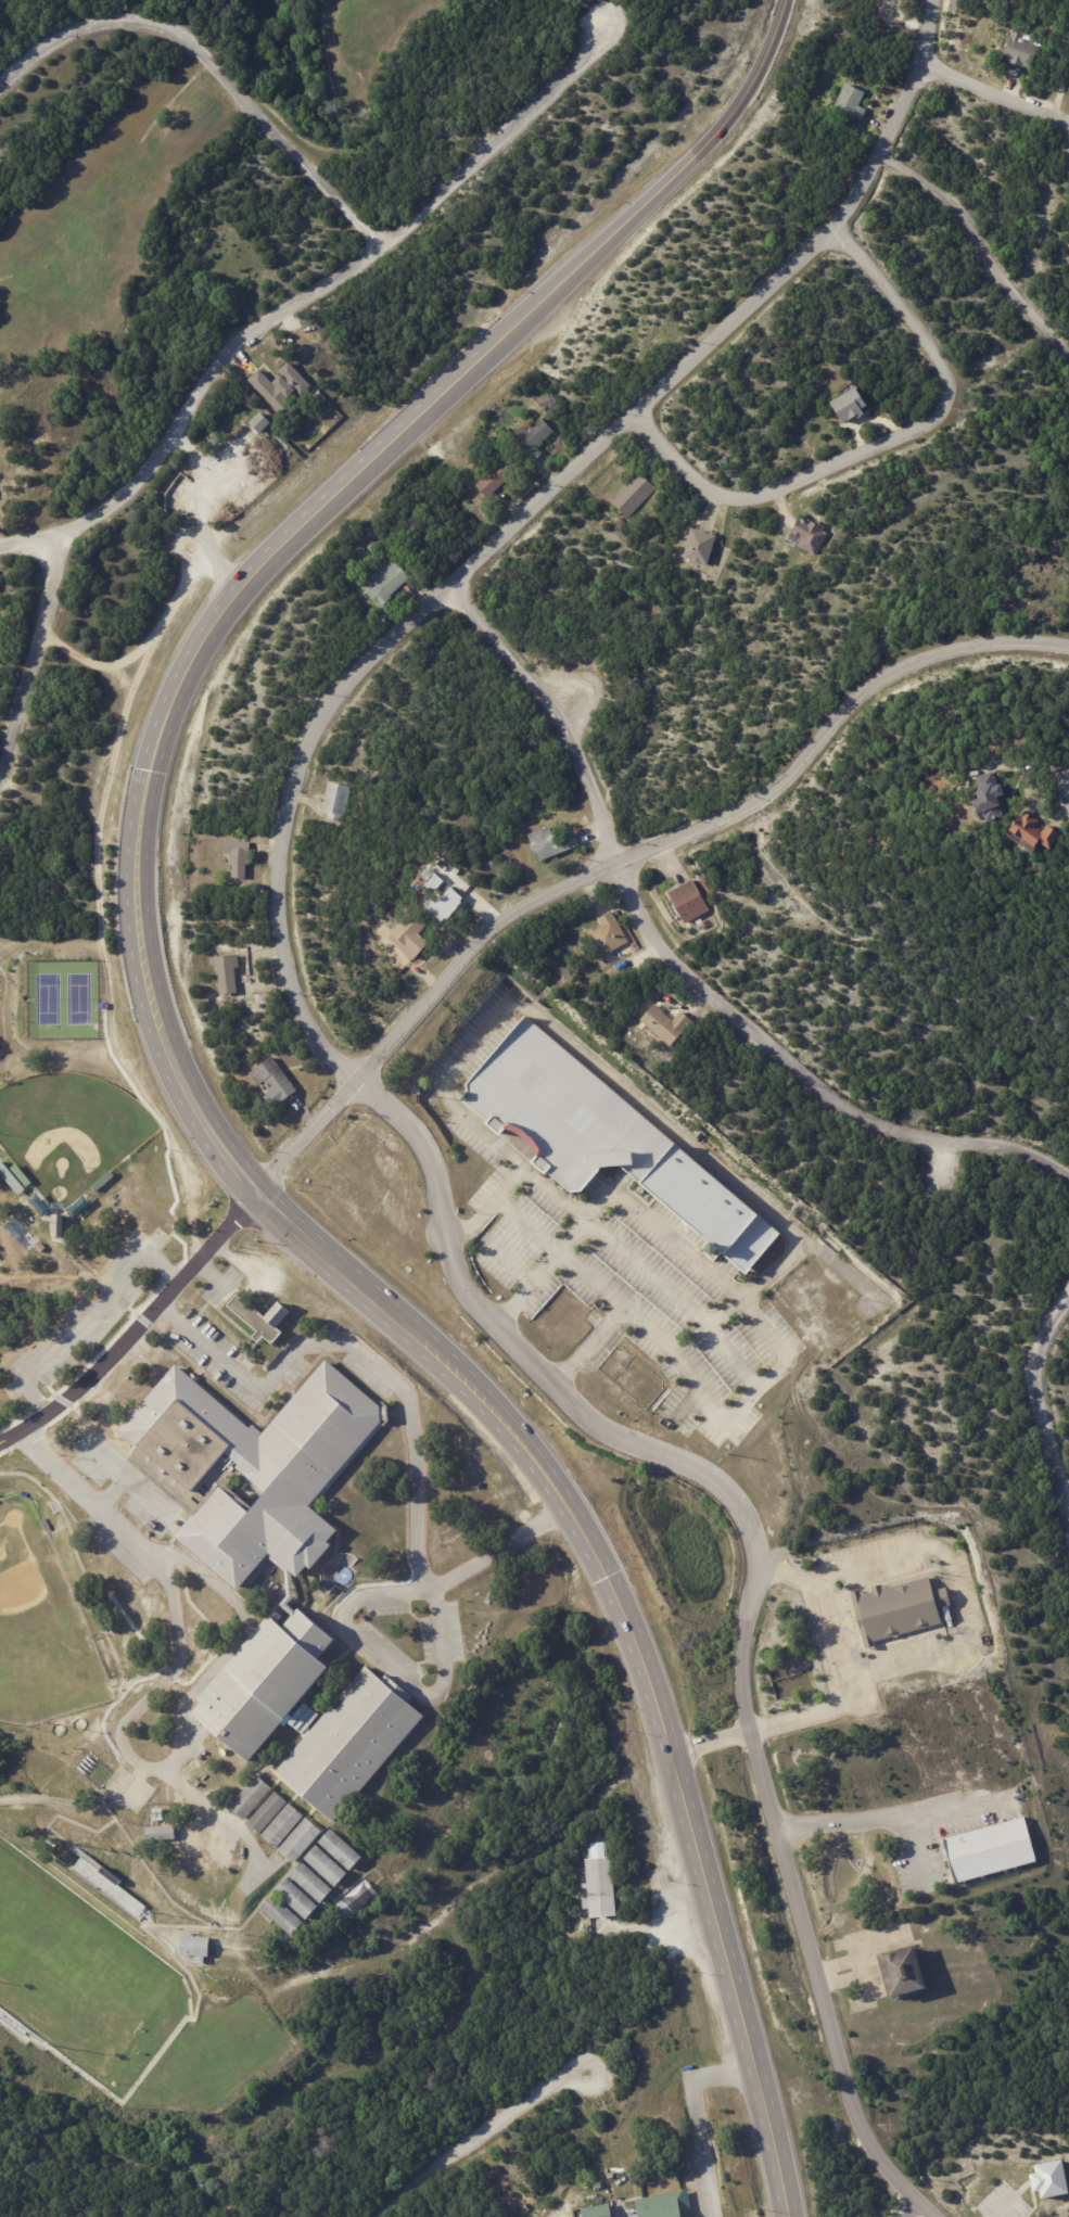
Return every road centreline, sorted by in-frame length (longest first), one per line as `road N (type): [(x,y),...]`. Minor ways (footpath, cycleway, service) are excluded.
road 1 (secondary): [(786,2216),(769,2119),(671,1754),(625,1624),(580,1530),(526,1449),(454,1363),(258,1198),(217,1149),(174,1073),(145,995),(135,933),(135,846),(145,779),(195,648),(289,536),(489,354)]
road 2 (residential): [(933,0),(928,61),(836,226),(322,711),(279,841),(277,913),(293,995),(315,1037),(356,1081)]
road 3 (residential): [(356,1081),(399,1114),(431,1159),(456,1261),(505,1325),(581,1409),(713,1478),(747,1518),(756,1580),(736,1684),(748,1733),(853,2113),(866,2148),(929,2216)]
road 4 (residential): [(1068,646),(997,641),(933,654),(879,677),(784,780),(726,817),(519,910),(466,956),(356,1081)]
road 5 (residential): [(0,546),(65,535),(120,497),(176,435),(231,347),(378,250),(577,68),(607,23)]
road 6 (residential): [(836,226),(940,365),(949,388),(942,413),(774,493),(731,498),(703,486),(634,412)]
road 7 (residential): [(621,862),(645,919),(725,1006),(851,1111),(899,1133),(1020,1149),(1068,1180)]
road 8 (tertiary): [(356,1081),(119,1348),(53,1414),(0,1447)]
road 9 (residential): [(378,250),(175,38),(131,22),(51,31),(0,80)]
road 10 (secondary): [(489,354),(710,141),(749,92),(787,0)]
road 11 (residential): [(447,585),(561,722),(621,862)]
road 12 (residential): [(379,2216),(552,2084),(586,2076)]
road 13 (residential): [(65,535),(0,764)]
road 14 (residential): [(1068,1512),(1034,1396),(1038,1351),(1068,1292)]
road 15 (residential): [(1068,122),(928,61)]

